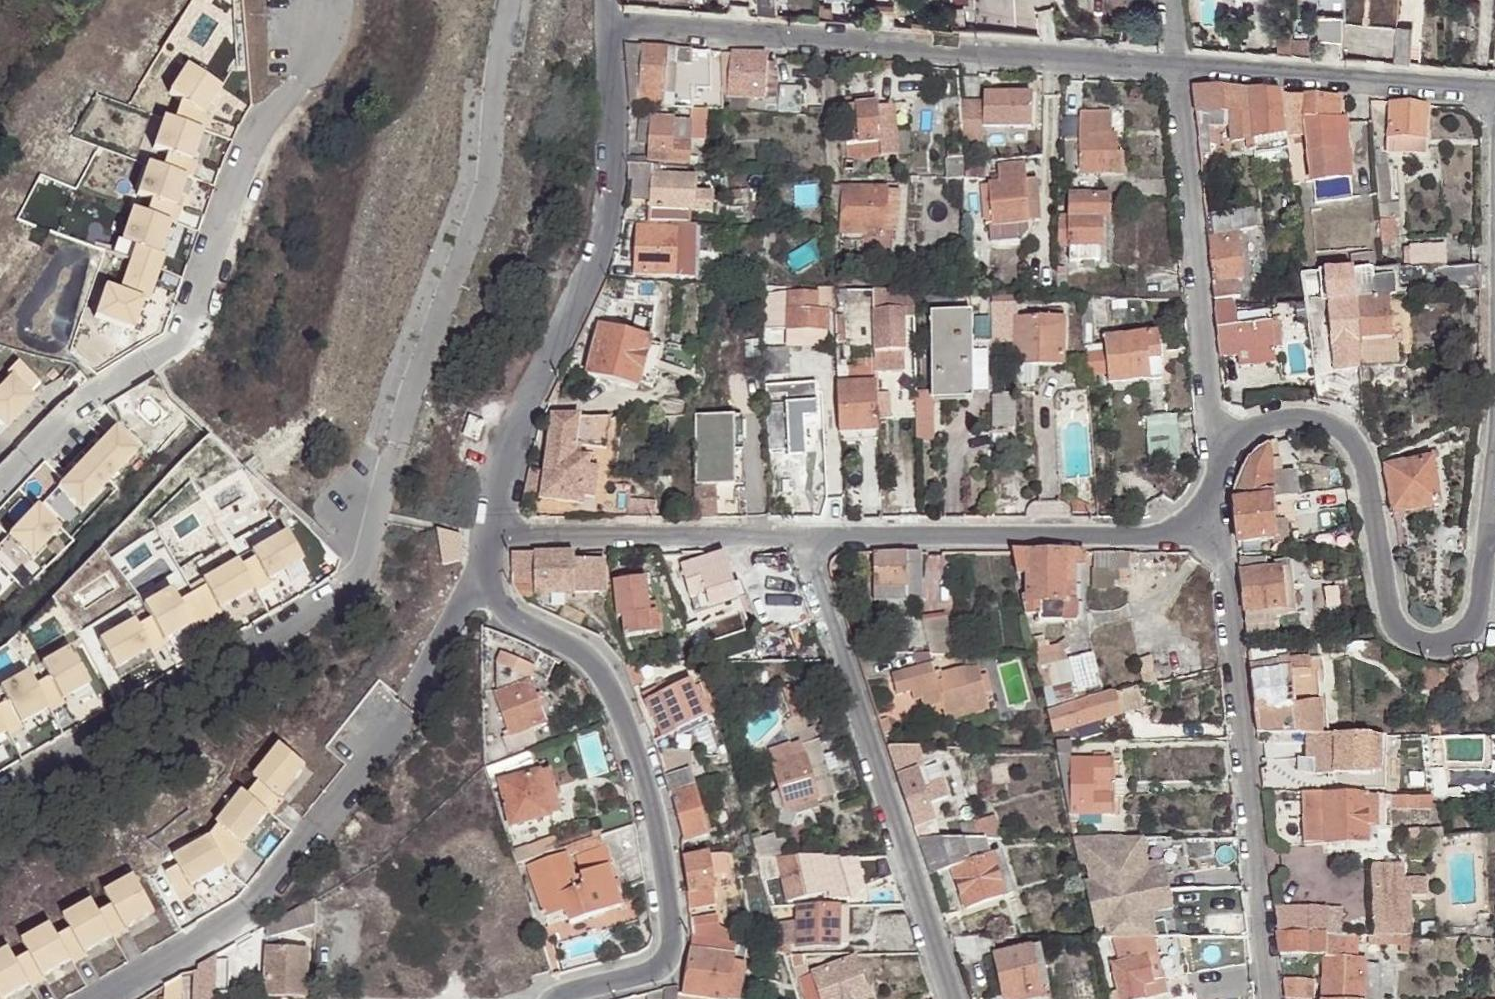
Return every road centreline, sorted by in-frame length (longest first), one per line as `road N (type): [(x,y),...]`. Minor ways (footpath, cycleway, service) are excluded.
road 1 (residential): [(507,0),(489,172),(365,559),(351,579),(0,791)]
road 2 (residential): [(0,481),(56,417),(177,335),(241,163),(273,109),(304,84),(323,53),(331,0)]
road 3 (residential): [(488,573),(508,612),(584,659),(623,707),(667,858),(678,965),(553,998)]
road 4 (residential): [(488,573),(411,706),(249,910),(99,998)]
road 5 (residential): [(1175,70),(607,29)]
road 6 (residential): [(607,29),(620,99),(616,207),(550,368),(509,441),(488,499),(486,541)]
road 7 (residential): [(1488,538),(1473,629),(1445,648),(1419,646),(1392,620),(1360,465),(1346,439),(1321,419),(1291,416),(1253,425),(1220,456)]
road 8 (residential): [(1193,520),(1217,552),(1226,598),(1268,998)]
road 9 (residential): [(805,539),(953,998)]
road 10 (residential): [(1193,520),(1175,534),(805,539)]
road 11 (residential): [(1175,70),(1209,414),(1220,456)]
road 12 (residential): [(1494,90),(1175,70)]
road 13 (residential): [(805,539),(486,541)]

